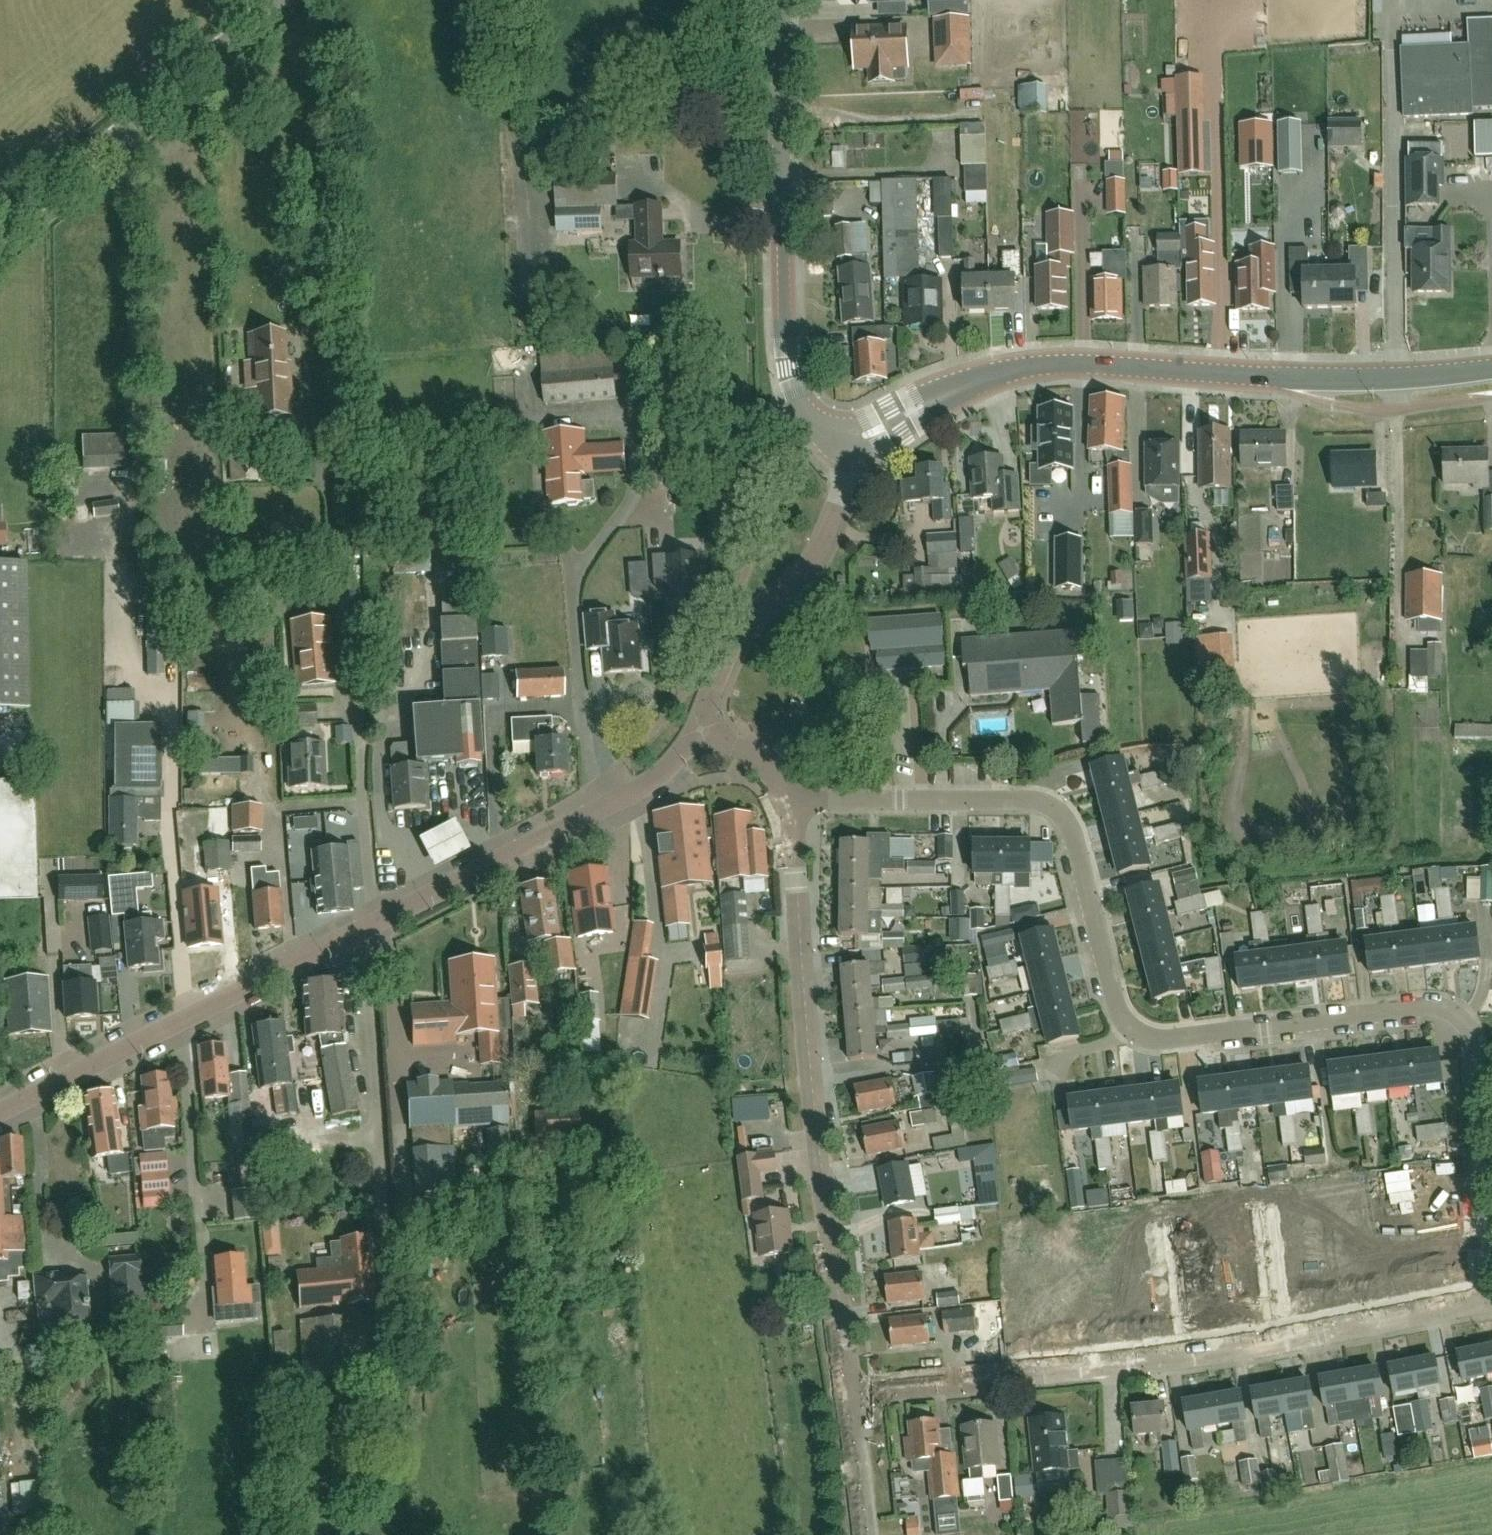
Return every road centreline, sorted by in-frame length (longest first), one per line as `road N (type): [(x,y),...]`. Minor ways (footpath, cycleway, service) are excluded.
road 1 (residential): [(851,1395),(1208,1356),(1483,1300),(1489,1276),(1474,1040),(1446,1008),(1151,1041),(1131,1034),(1108,984),(1064,820),(1048,798),(786,798)]
road 2 (residential): [(0,1113),(656,781),(702,726)]
road 3 (tertiary): [(1491,370),(1325,379),(1055,364),(979,378),(849,440)]
road 4 (residential): [(851,1395),(786,798)]
road 5 (tertiary): [(849,440),(818,428),(788,368),(780,0)]
road 6 (unclassified): [(0,236),(277,0)]
road 7 (unclassified): [(702,726),(749,619),(819,548),(849,440)]
road 8 (unclassified): [(868,1534),(851,1395)]

